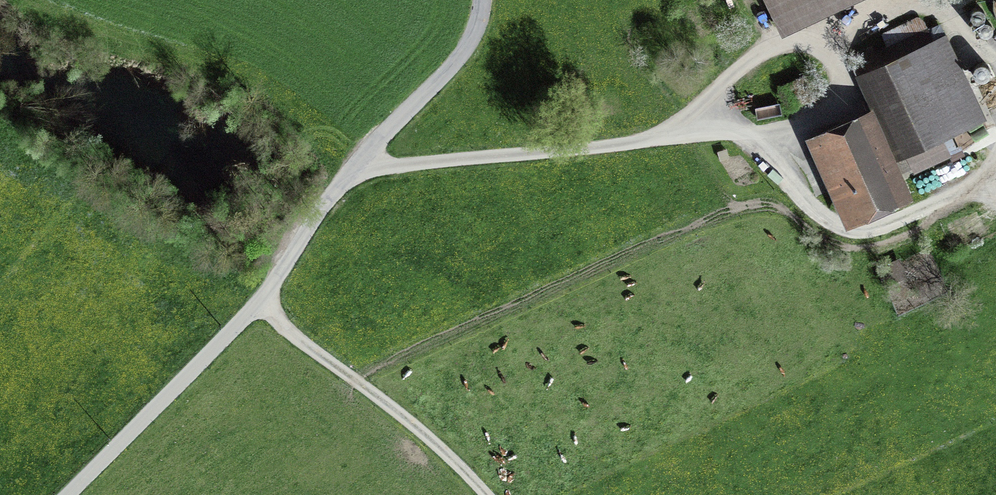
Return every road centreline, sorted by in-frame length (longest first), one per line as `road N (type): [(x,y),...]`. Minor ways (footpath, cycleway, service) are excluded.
road 1 (unclassified): [(481,0),(462,56),(353,169),(257,306),(69,494)]
road 2 (track): [(257,306),(405,418),(486,494)]

